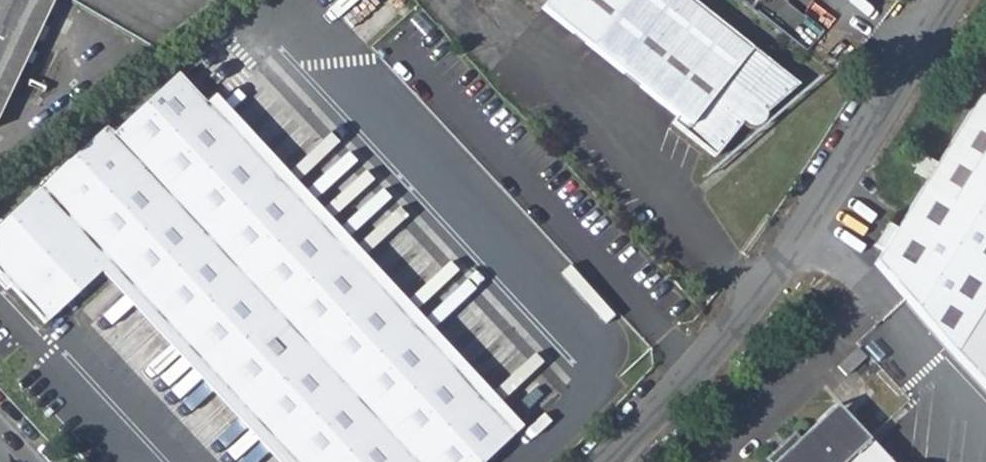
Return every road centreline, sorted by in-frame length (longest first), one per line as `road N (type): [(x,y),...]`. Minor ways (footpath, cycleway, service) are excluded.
road 1 (unclassified): [(610,461),(735,343),(951,0)]

